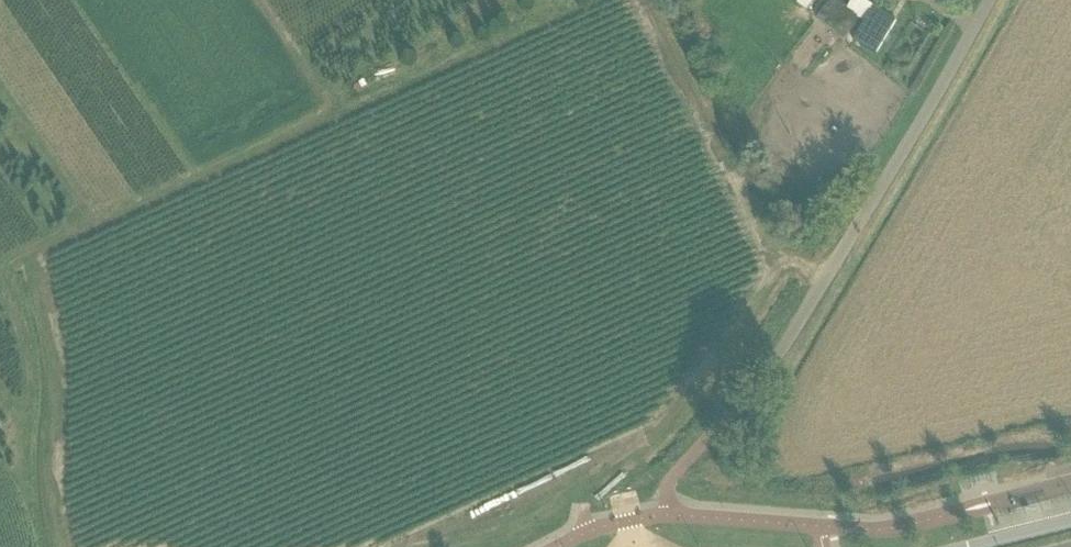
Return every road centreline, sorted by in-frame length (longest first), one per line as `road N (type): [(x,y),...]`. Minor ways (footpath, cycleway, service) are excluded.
road 1 (unclassified): [(759,379),(986,0)]

